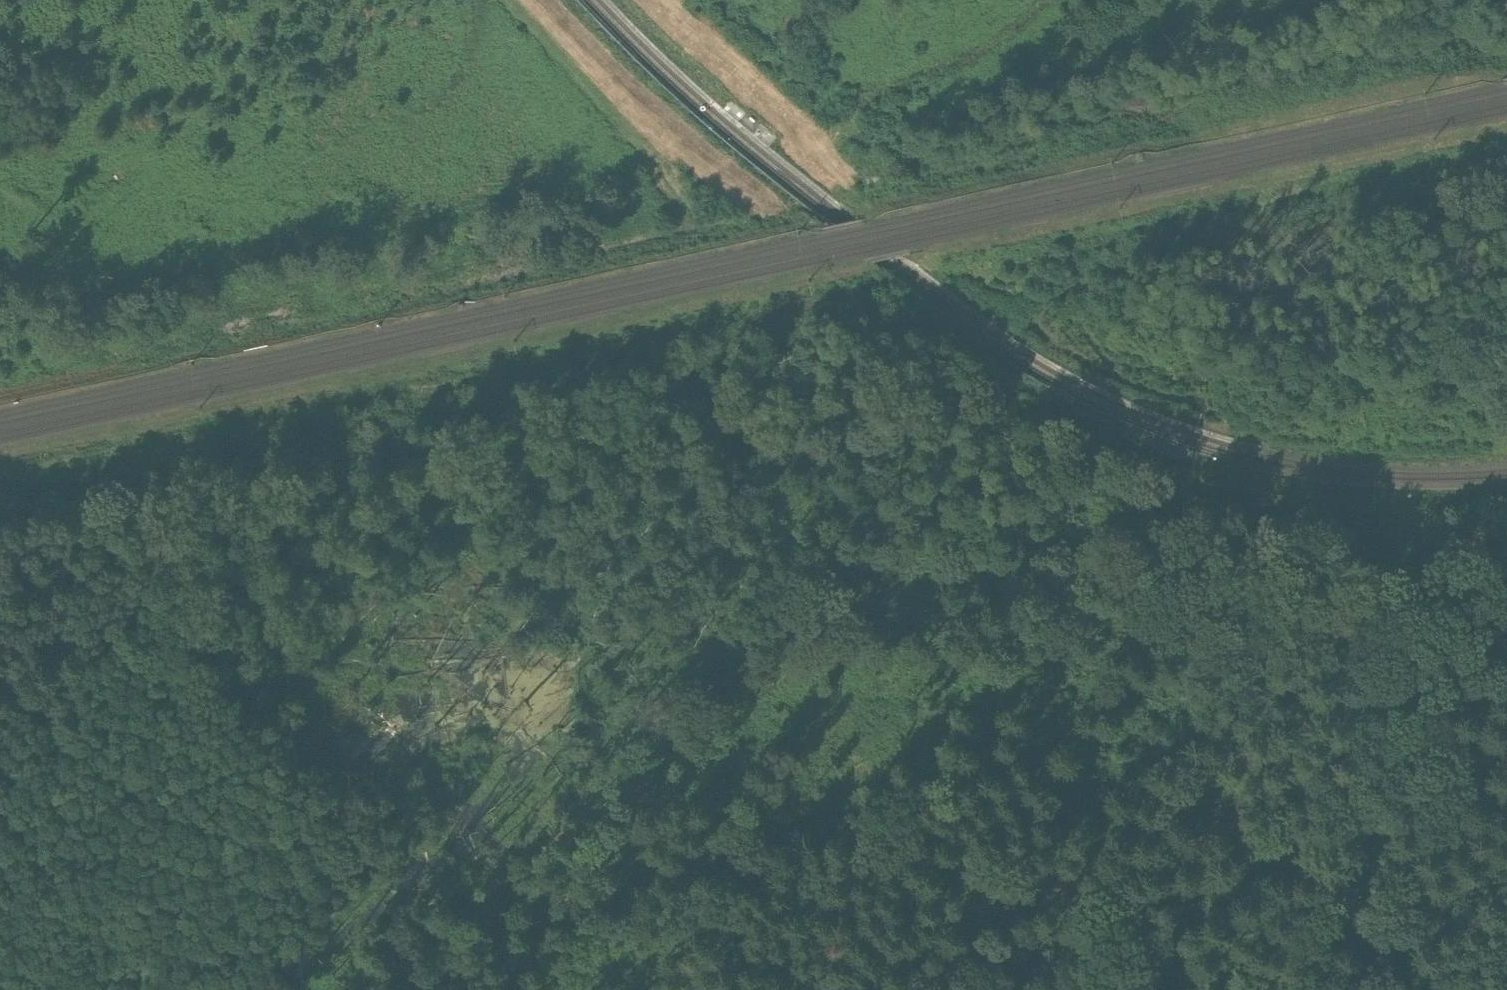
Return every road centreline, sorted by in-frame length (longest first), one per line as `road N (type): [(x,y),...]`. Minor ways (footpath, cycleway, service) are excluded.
road 1 (track): [(1324,989),(1465,541),(1506,539)]

